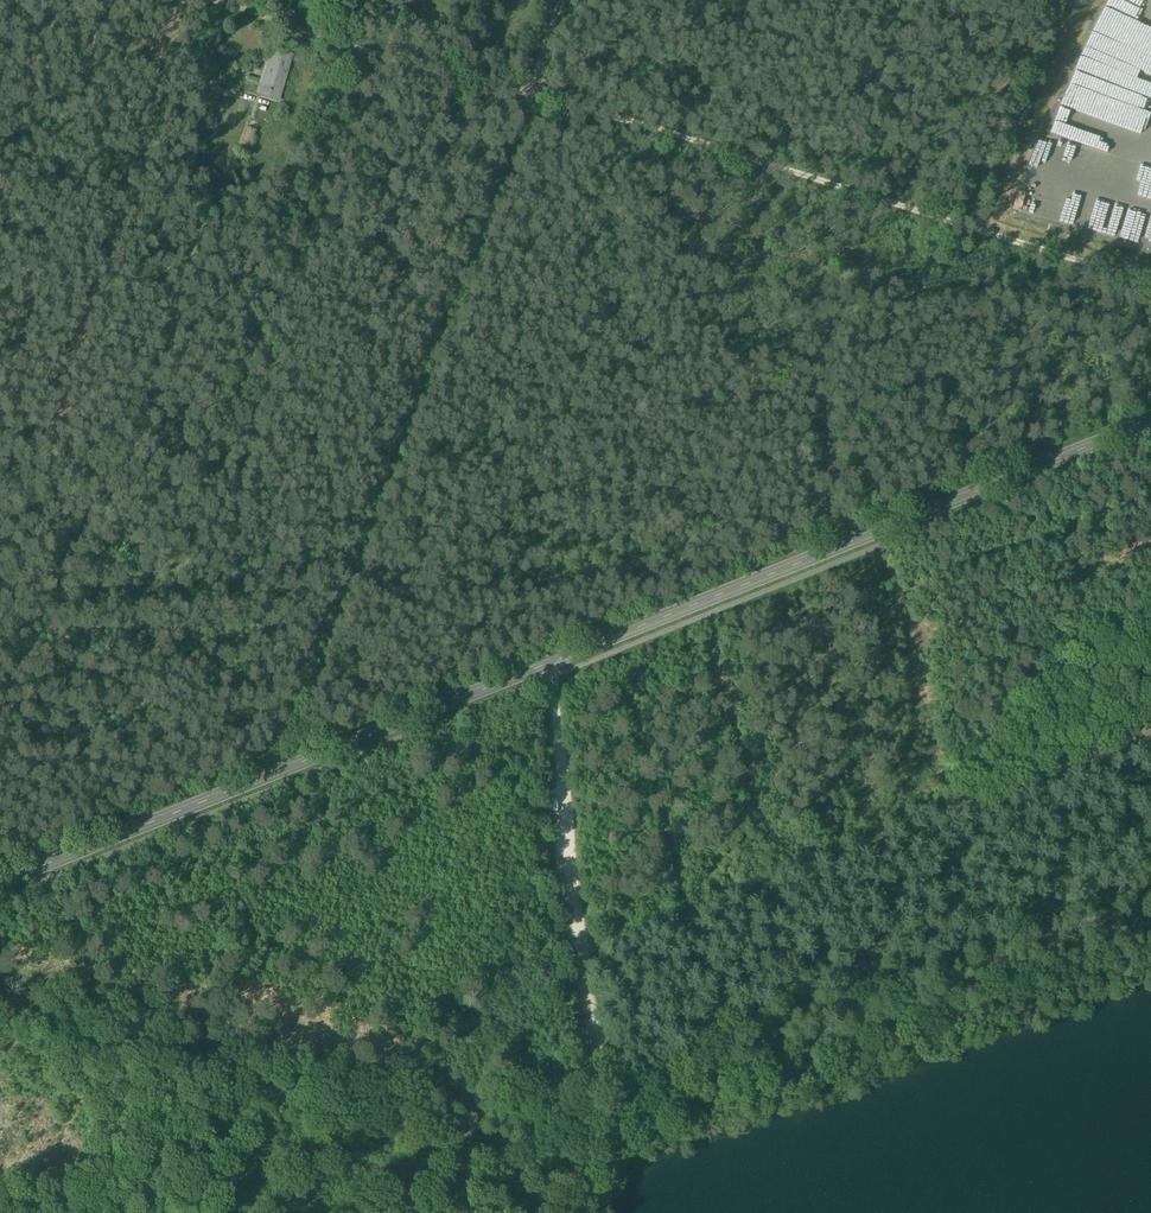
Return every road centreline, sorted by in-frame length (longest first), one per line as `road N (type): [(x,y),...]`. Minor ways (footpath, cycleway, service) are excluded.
road 1 (secondary): [(0,887),(1150,425)]
road 2 (track): [(212,0),(1150,285)]
road 3 (track): [(282,774),(578,0)]
road 4 (track): [(0,1020),(120,1040),(441,1132),(533,1140),(590,1127)]
road 5 (track): [(589,953),(1150,729)]
road 6 (track): [(589,953),(551,665)]
road 7 (track): [(593,1098),(603,1073),(589,953)]

